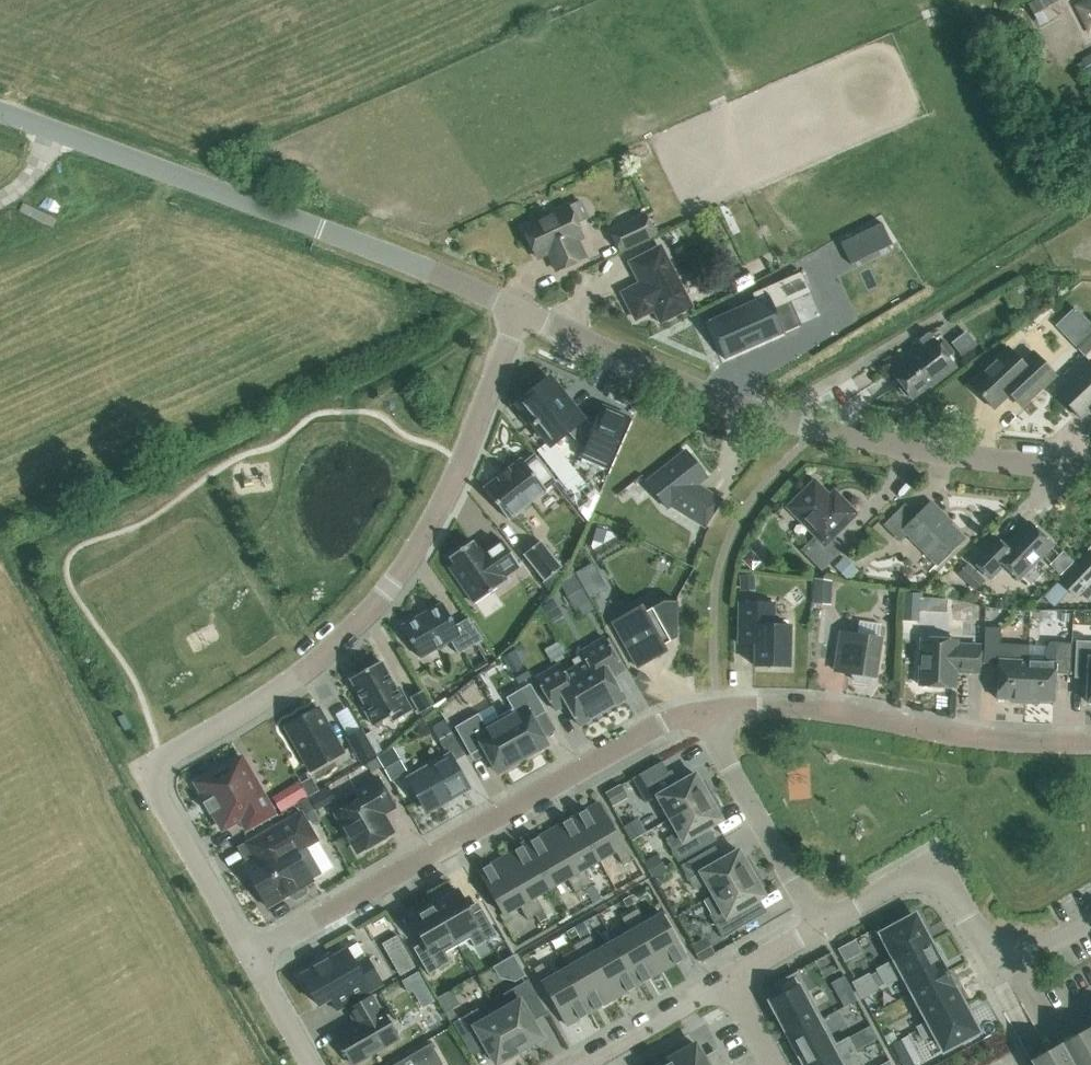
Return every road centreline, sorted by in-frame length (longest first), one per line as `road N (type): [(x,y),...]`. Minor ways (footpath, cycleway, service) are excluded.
road 1 (residential): [(519,309),(449,486),(379,597),(288,682),(142,769),(249,955)]
road 2 (unclassified): [(1090,470),(898,445),(787,422),(700,392),(519,309)]
road 3 (unclassified): [(519,309),(0,111)]
road 4 (residential): [(249,955),(657,724),(712,710)]
road 5 (residential): [(712,710),(802,708),(973,738),(1090,743)]
road 6 (residential): [(818,925),(935,860),(996,970)]
road 7 (residential): [(818,925),(717,743),(712,710)]
road 8 (residential): [(577,1064),(727,978)]
road 9 (residential): [(249,955),(312,1064)]

